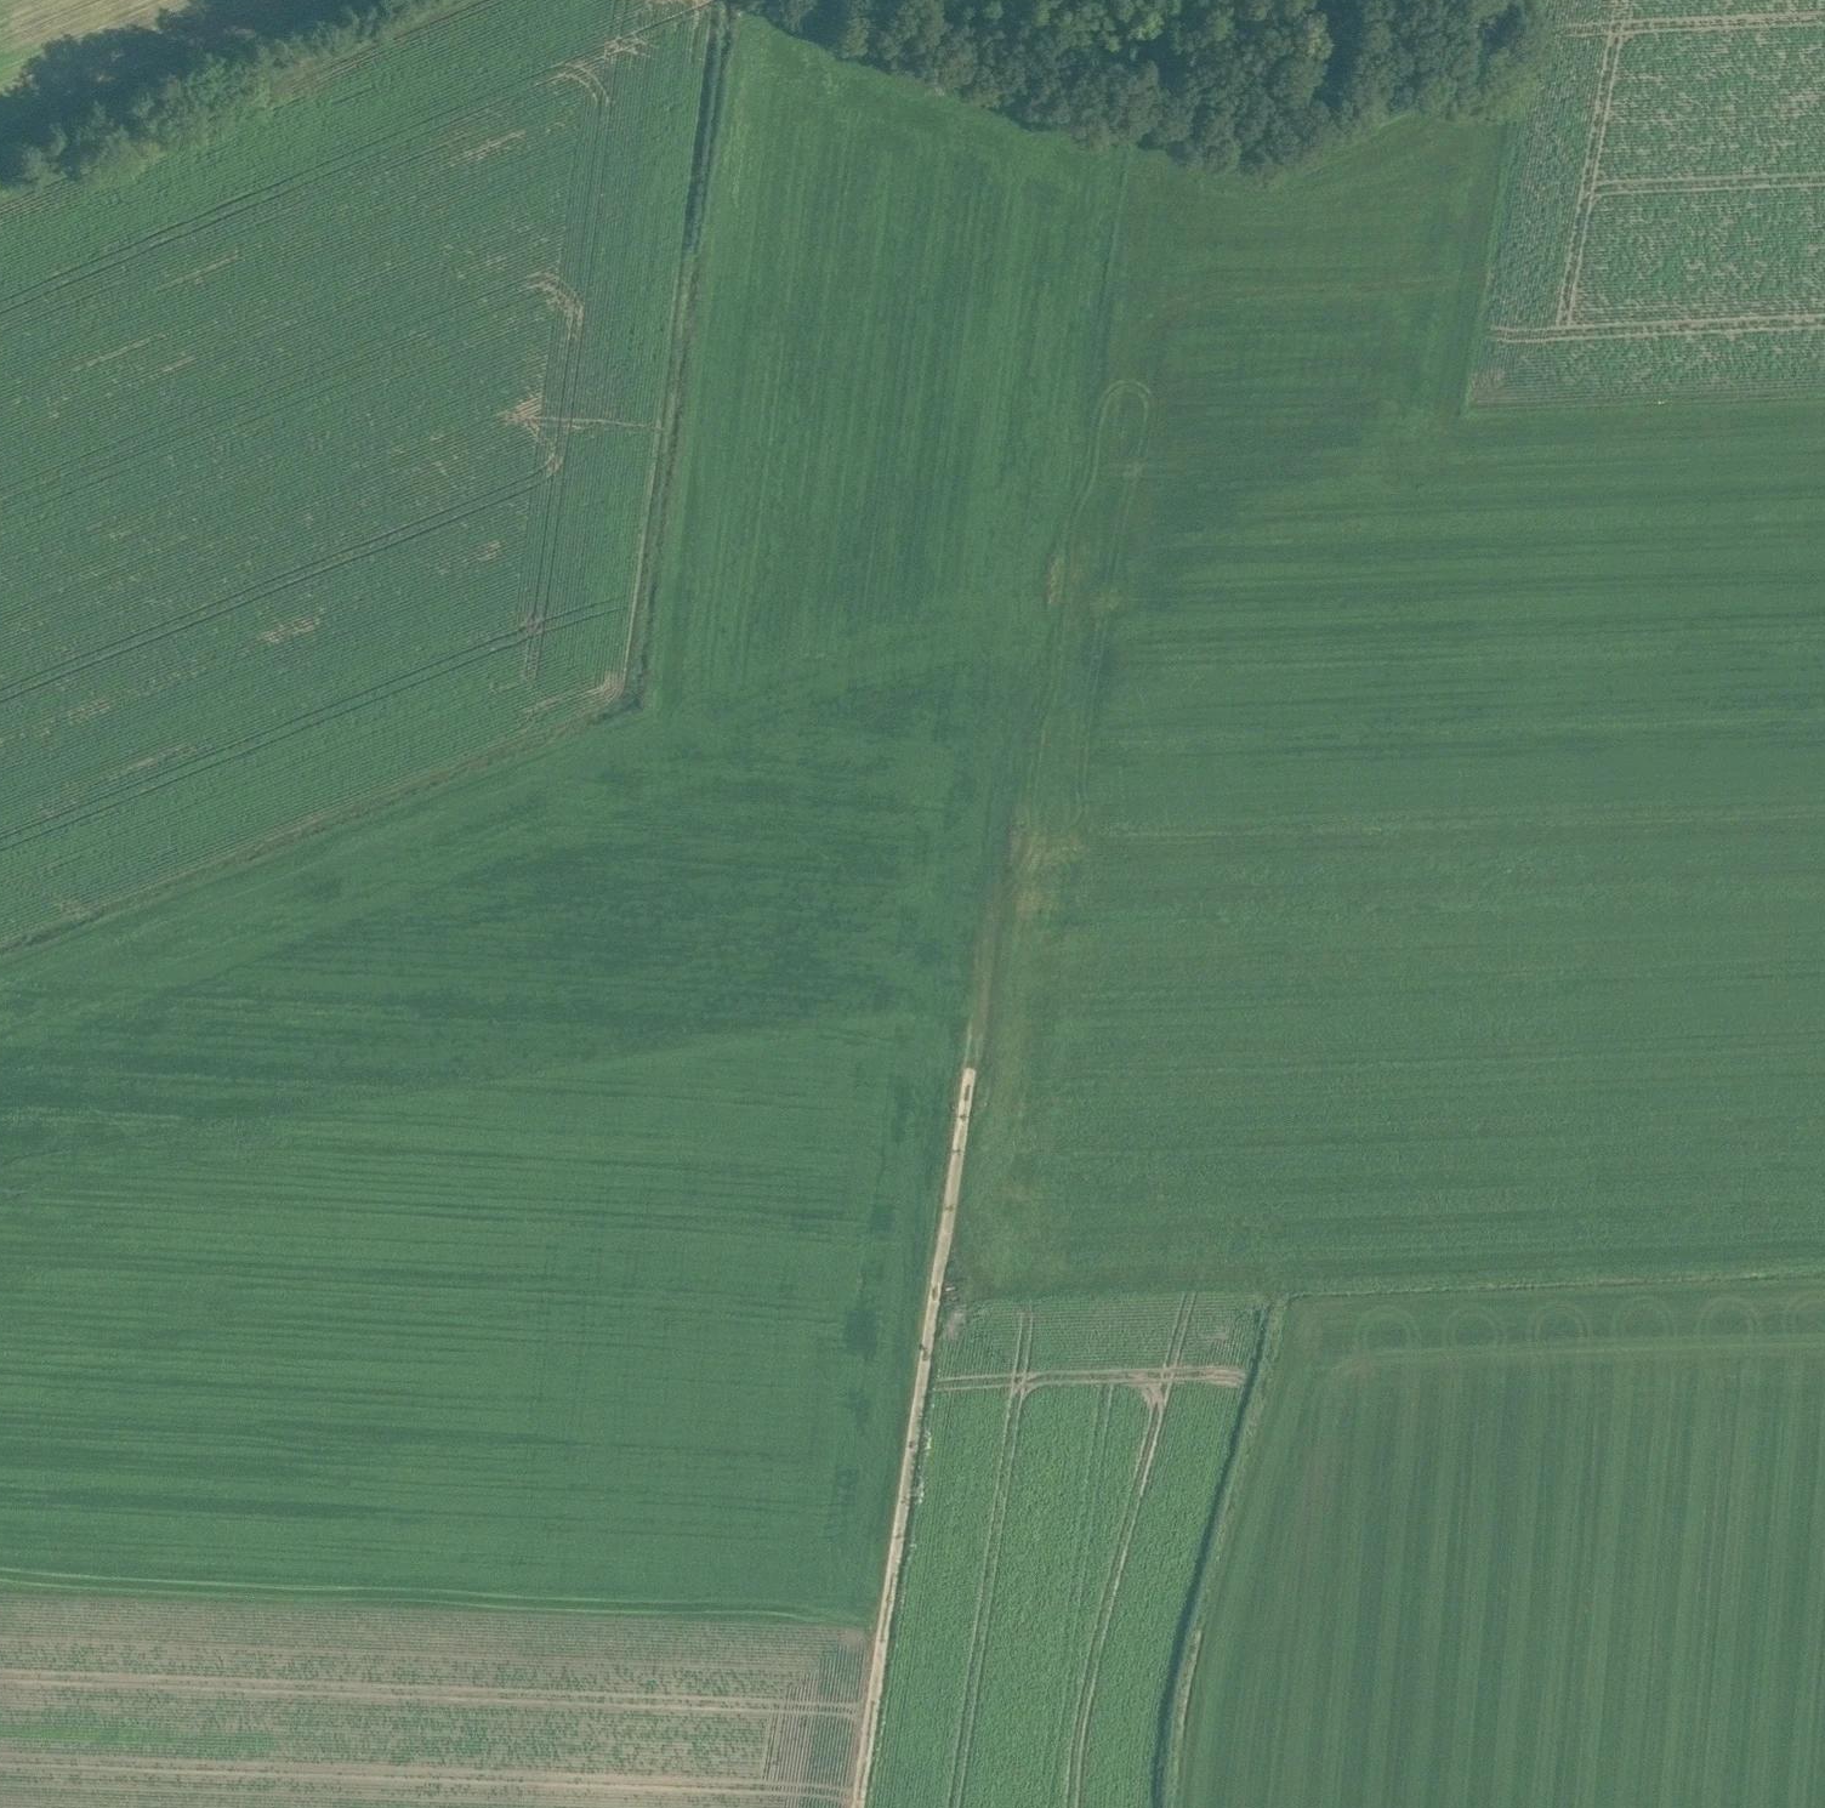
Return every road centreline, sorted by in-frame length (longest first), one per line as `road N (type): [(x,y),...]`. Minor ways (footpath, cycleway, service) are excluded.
road 1 (track): [(1032,581),(860,1807)]

